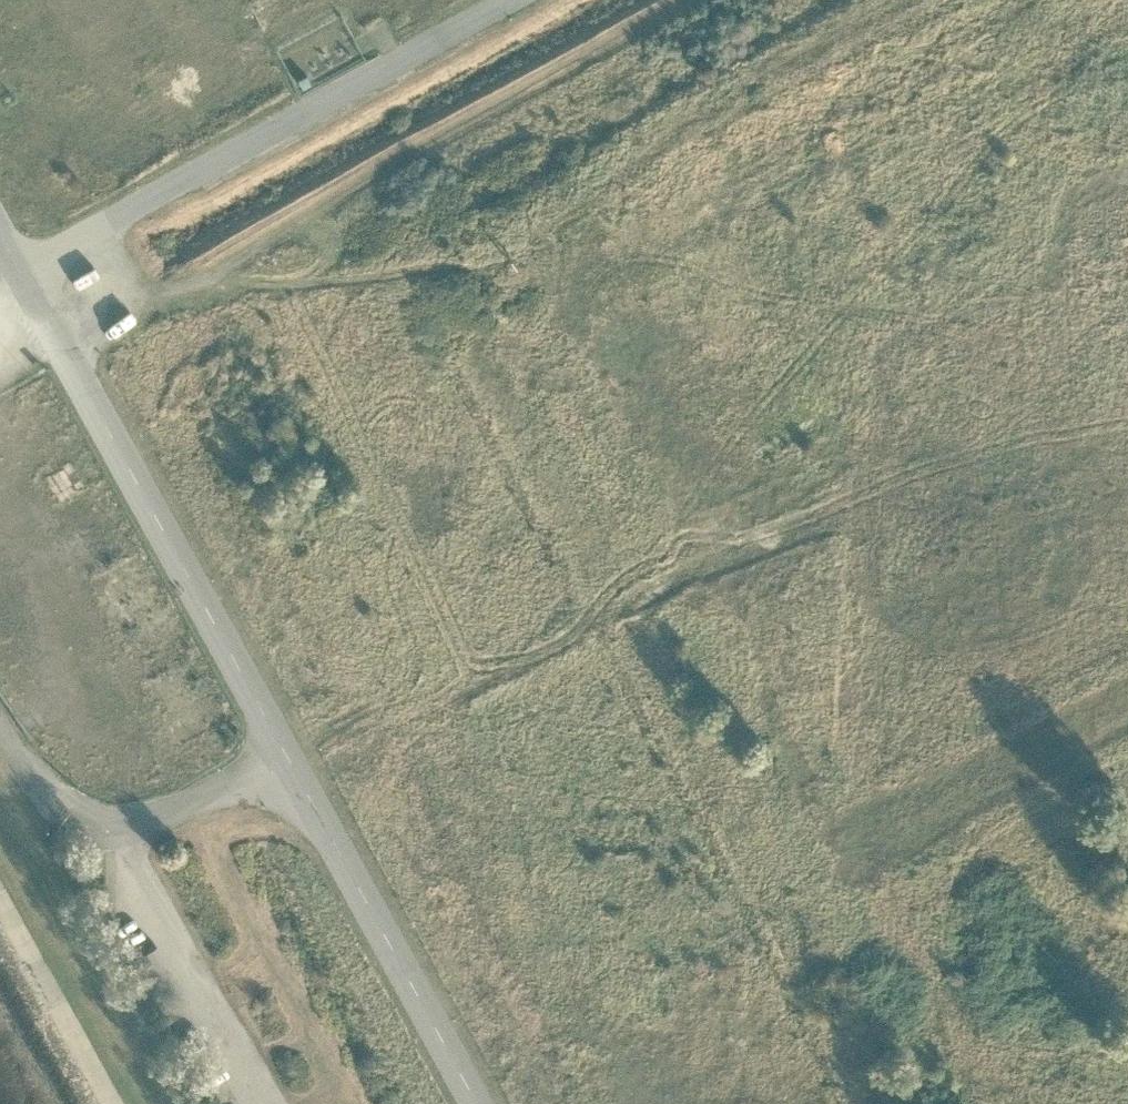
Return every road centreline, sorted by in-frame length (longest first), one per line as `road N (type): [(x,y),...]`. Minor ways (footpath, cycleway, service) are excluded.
road 1 (residential): [(18,266),(477,1103)]
road 2 (unclassified): [(18,266),(513,0)]
road 3 (track): [(279,749),(139,823),(107,822),(45,792),(0,724)]

